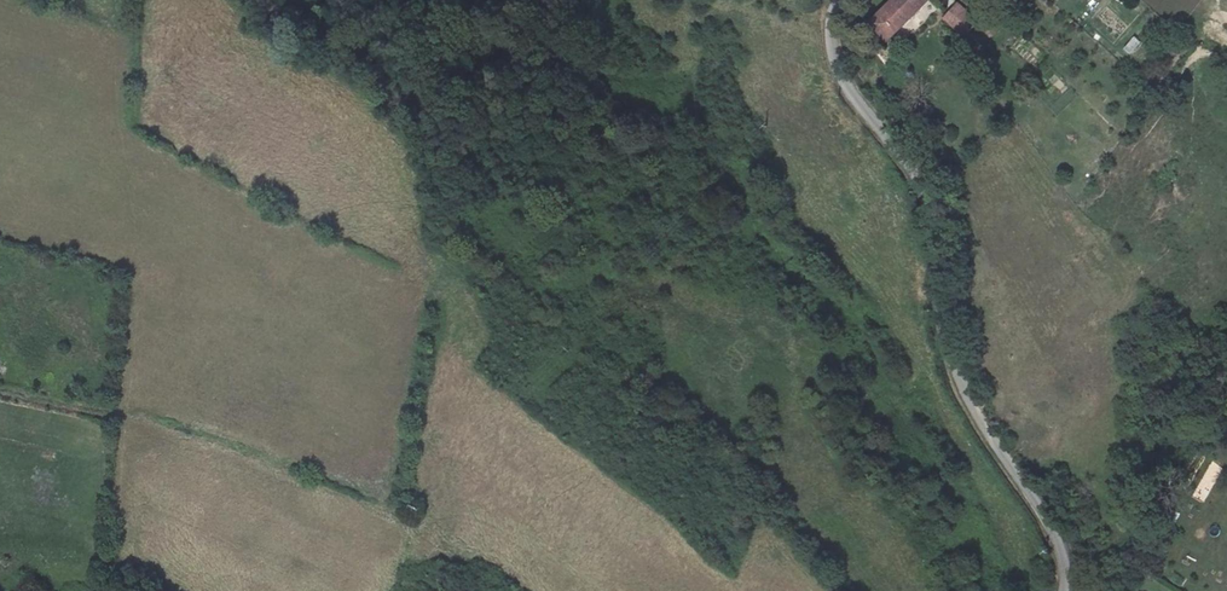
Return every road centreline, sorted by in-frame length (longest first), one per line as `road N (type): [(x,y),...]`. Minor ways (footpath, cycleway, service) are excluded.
road 1 (unclassified): [(833,0),(825,26),(832,74),(879,133),(918,205),(917,265),(948,358),(1061,552),(1066,590)]

